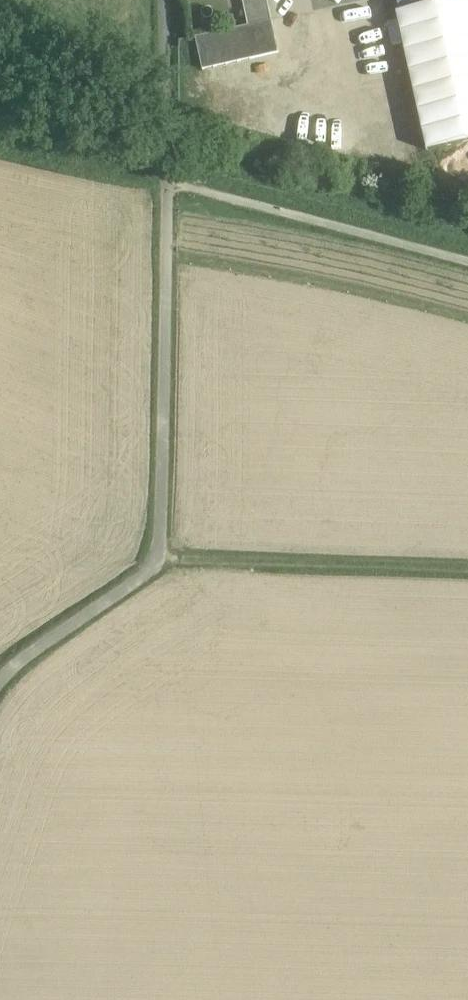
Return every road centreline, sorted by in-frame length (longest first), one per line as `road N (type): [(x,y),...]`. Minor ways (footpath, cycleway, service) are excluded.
road 1 (track): [(0,679),(141,576),(159,554),(170,181)]
road 2 (track): [(467,567),(159,554)]
road 3 (residential): [(165,0),(170,181)]

